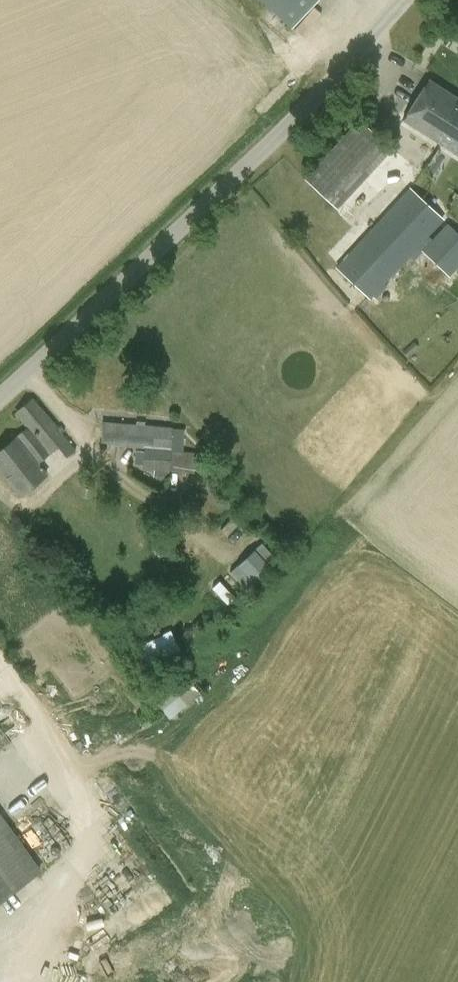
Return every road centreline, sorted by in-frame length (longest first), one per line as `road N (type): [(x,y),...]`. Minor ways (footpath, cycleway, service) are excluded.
road 1 (unclassified): [(0,395),(331,82),(404,0)]

